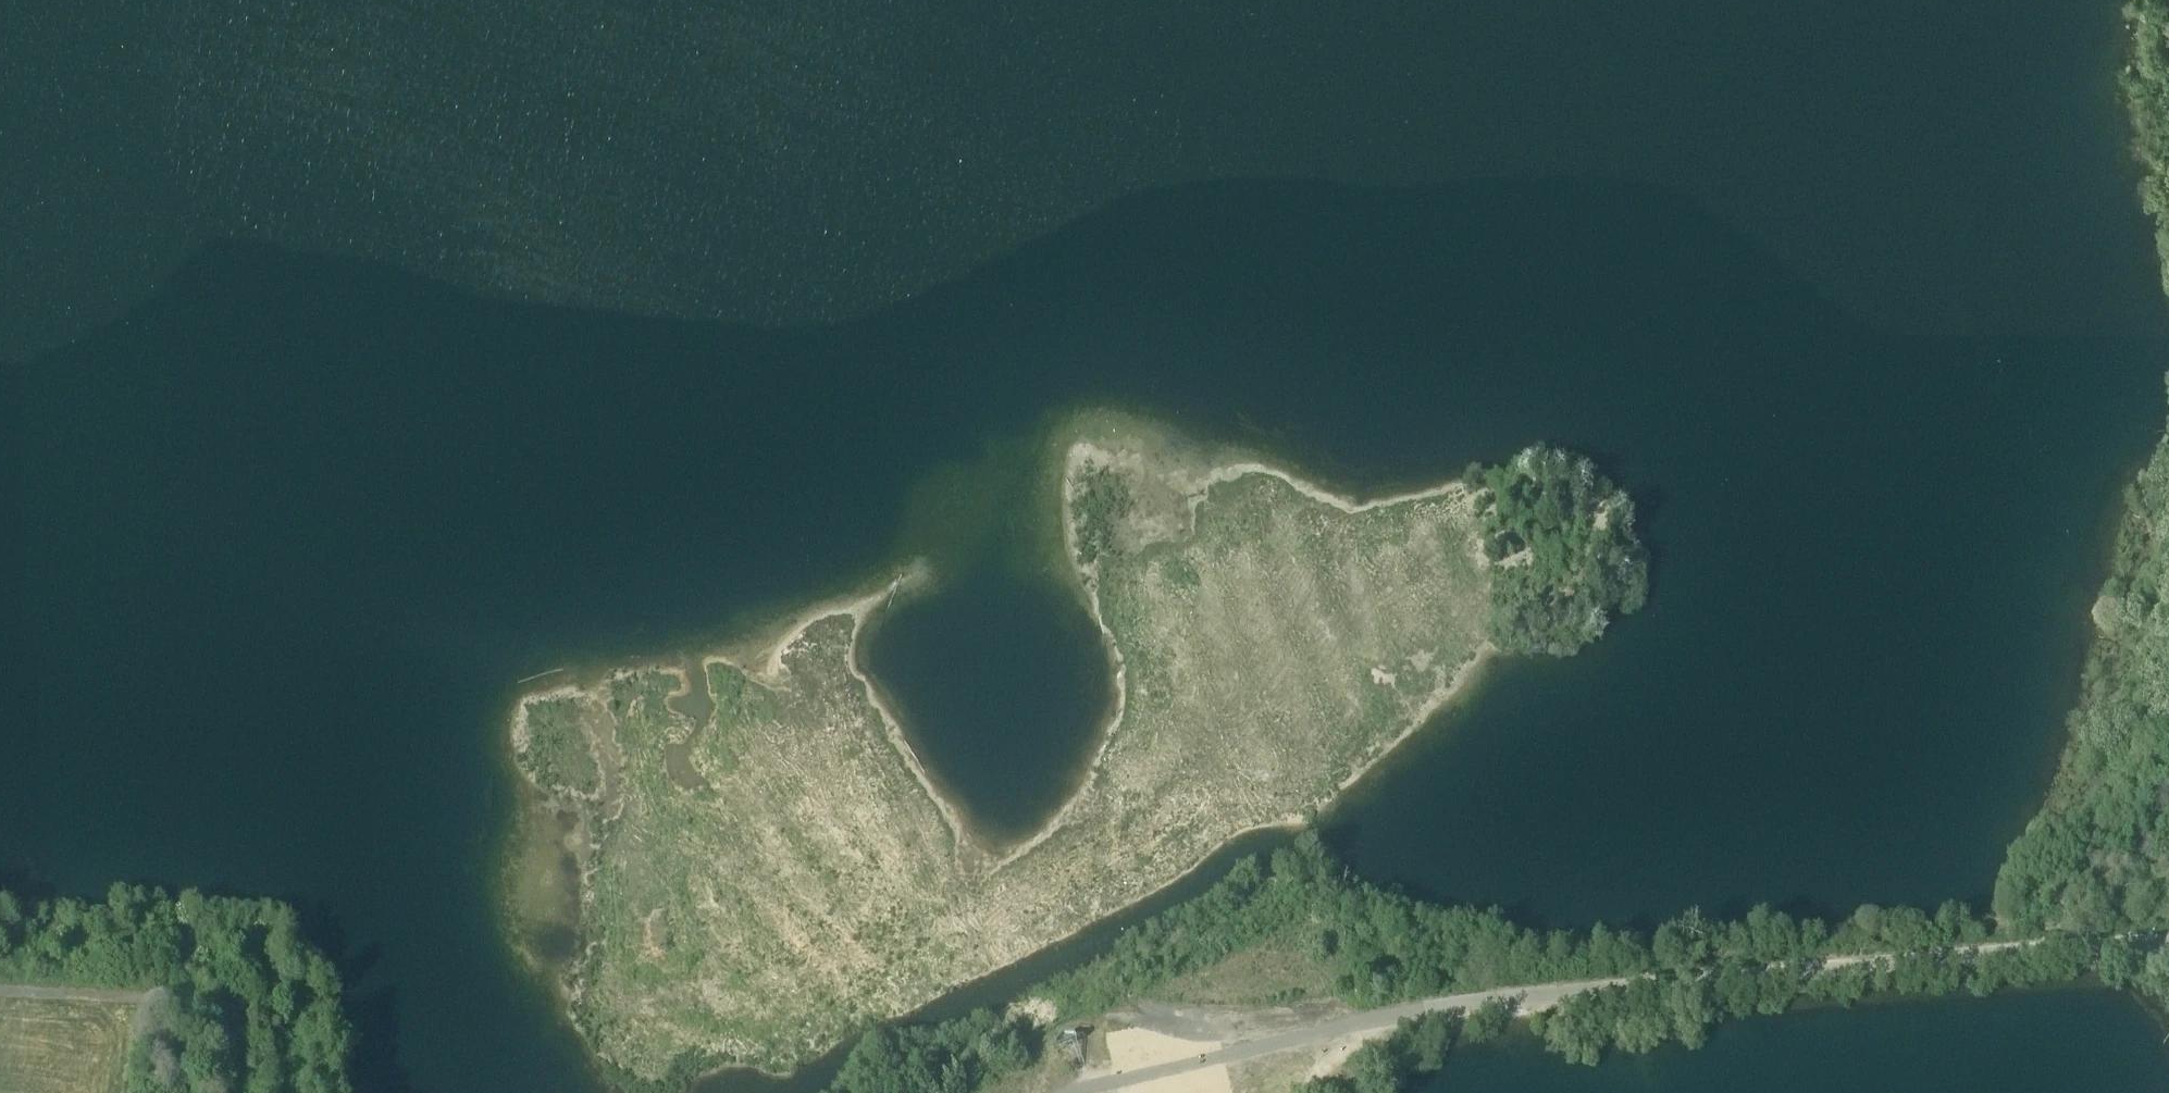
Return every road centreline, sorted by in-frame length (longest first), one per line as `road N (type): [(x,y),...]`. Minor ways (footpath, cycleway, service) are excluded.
road 1 (track): [(2168,945),(1445,1009),(1070,1092)]
road 2 (track): [(0,999),(256,1014),(254,1092)]

